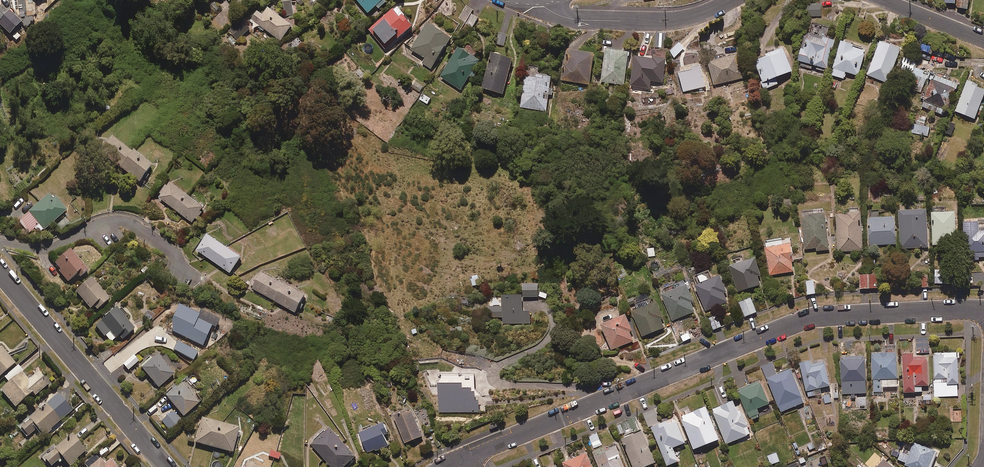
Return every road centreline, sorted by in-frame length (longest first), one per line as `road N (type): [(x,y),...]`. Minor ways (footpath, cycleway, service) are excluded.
road 1 (residential): [(463,459),(812,313),(983,310)]
road 2 (residential): [(166,466),(0,272)]
road 3 (residential): [(0,241),(47,248),(126,222),(204,282)]
road 4 (residential): [(732,0),(690,17),(614,21),(564,17),(540,0)]

